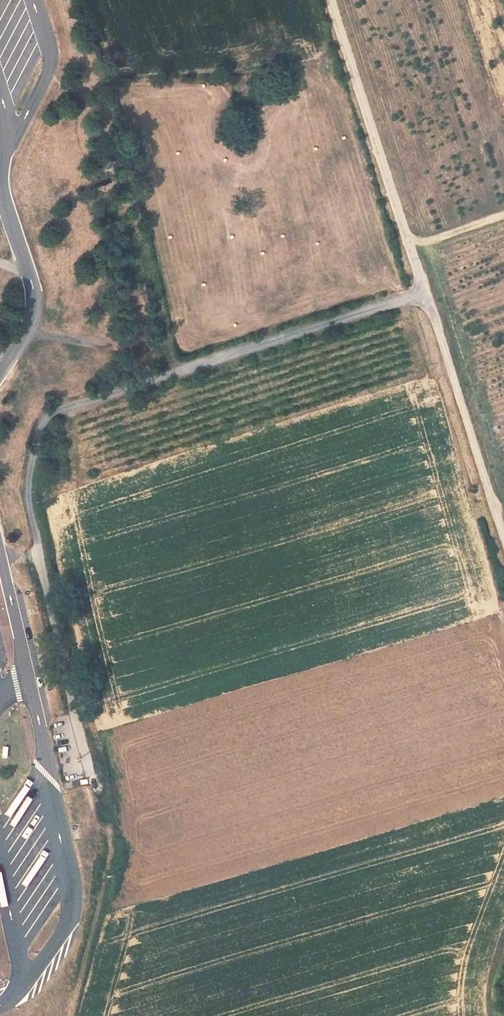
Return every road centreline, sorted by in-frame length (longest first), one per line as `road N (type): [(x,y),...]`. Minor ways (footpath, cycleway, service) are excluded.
road 1 (unclassified): [(332,0),(503,535)]

